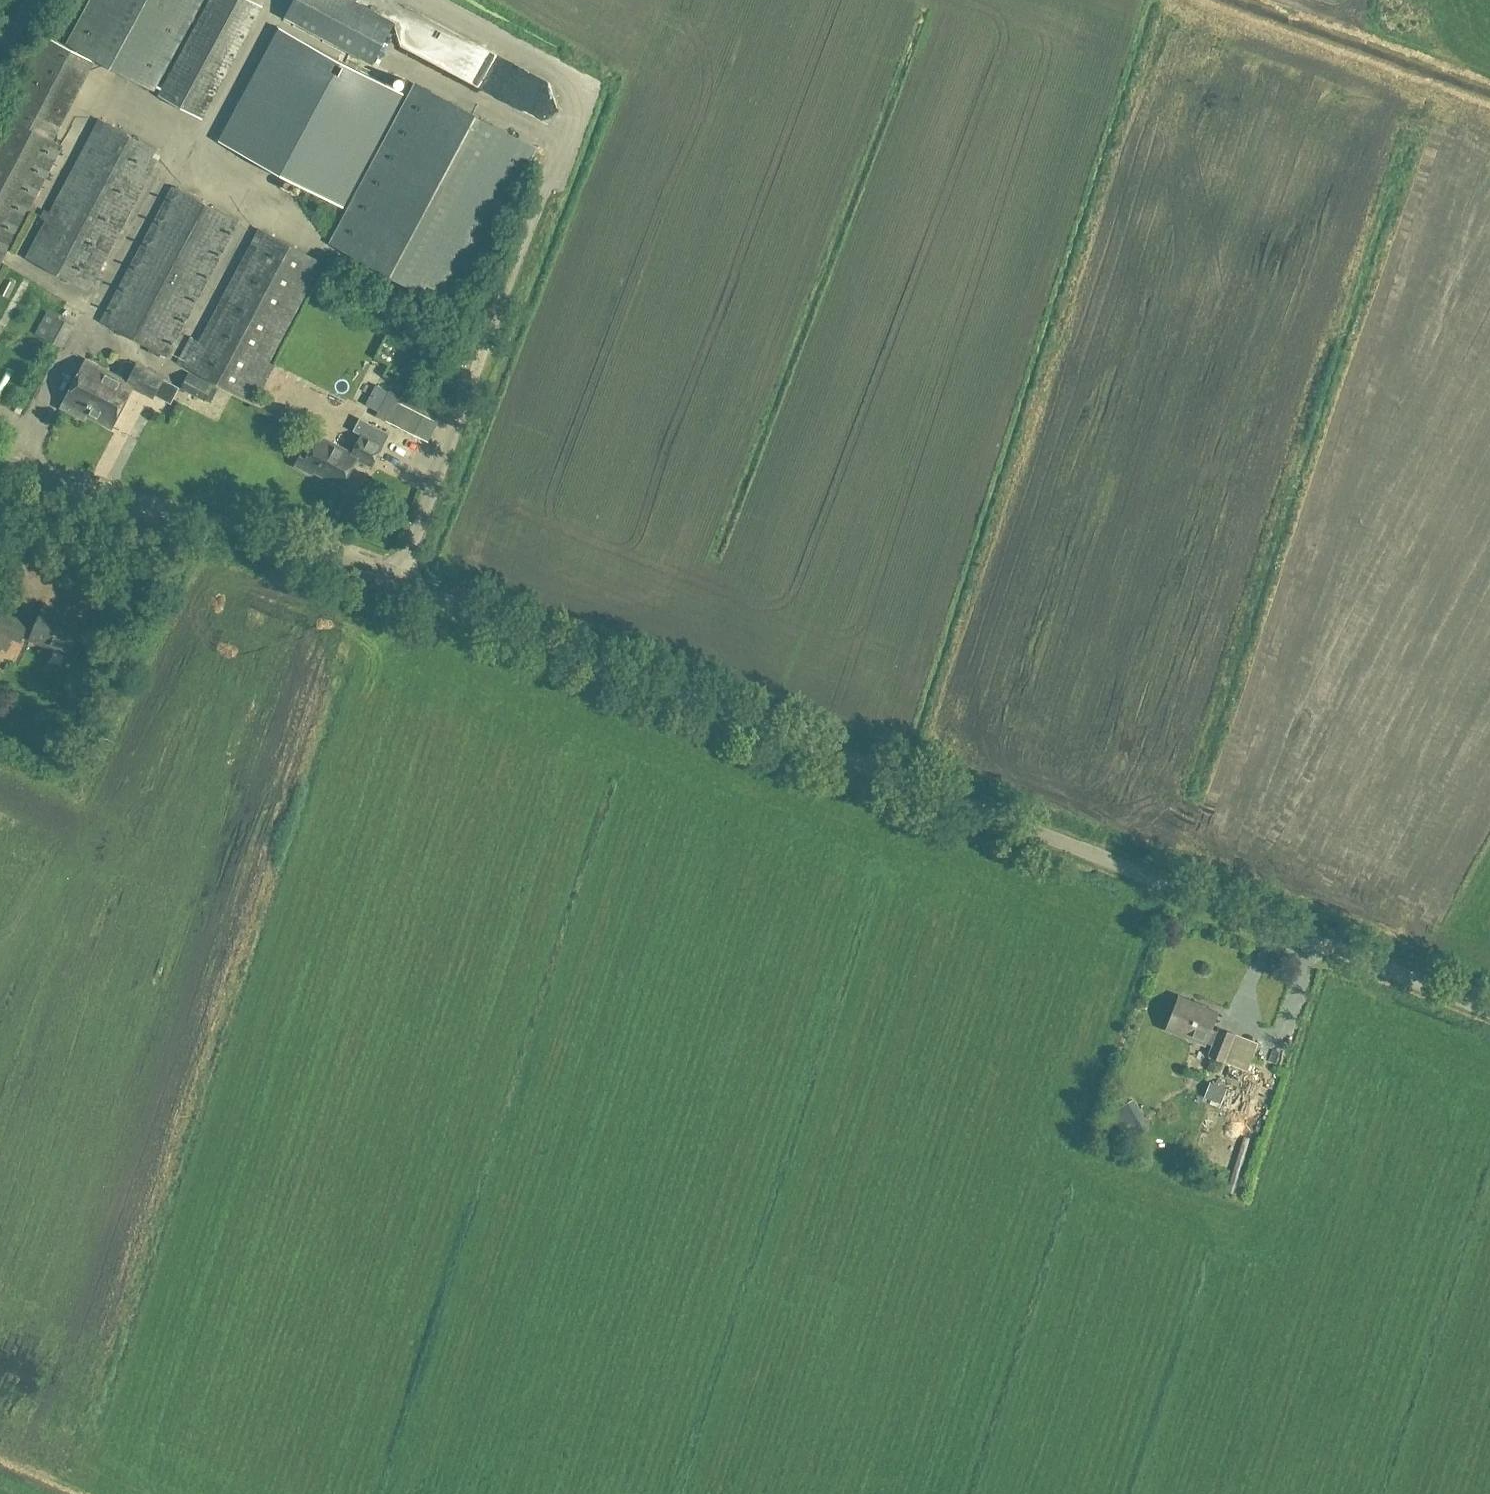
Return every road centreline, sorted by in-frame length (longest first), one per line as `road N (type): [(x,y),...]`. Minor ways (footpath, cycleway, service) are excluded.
road 1 (unclassified): [(1489,1018),(433,599),(0,469)]

